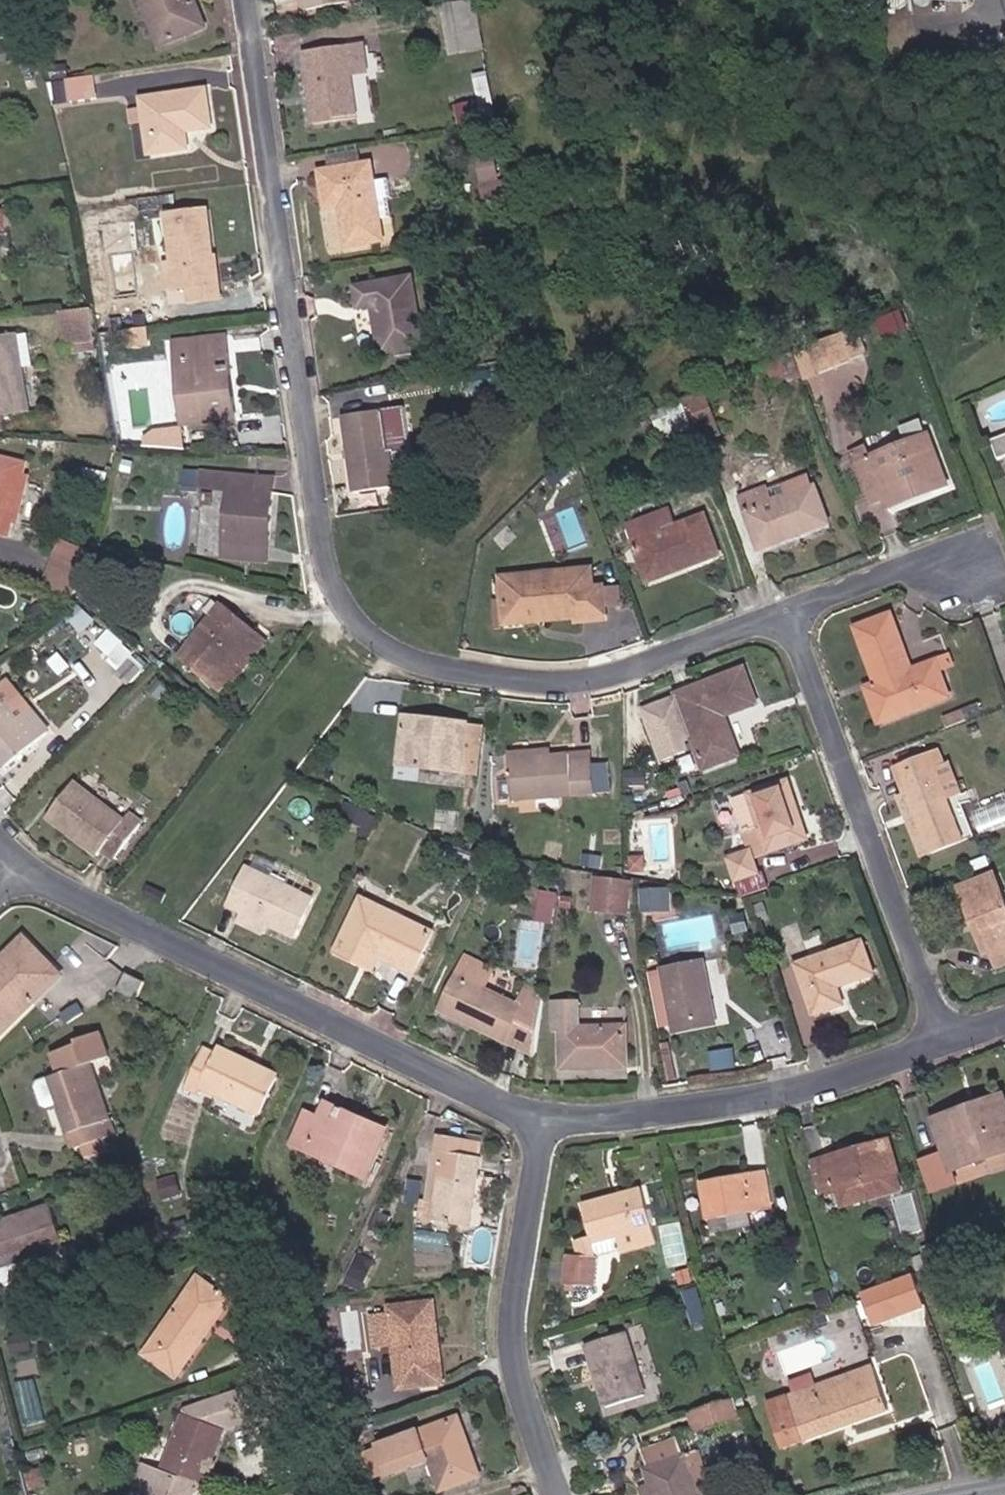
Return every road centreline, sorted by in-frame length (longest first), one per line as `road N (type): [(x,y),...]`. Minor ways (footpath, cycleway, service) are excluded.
road 1 (residential): [(246,0),(334,579),(355,619),(425,665),(580,684),(788,615),(945,1043)]
road 2 (residential): [(23,870),(544,1128)]
road 3 (residential): [(544,1128),(833,1083),(945,1043)]
road 4 (residential): [(544,1128),(509,1359),(556,1494)]

